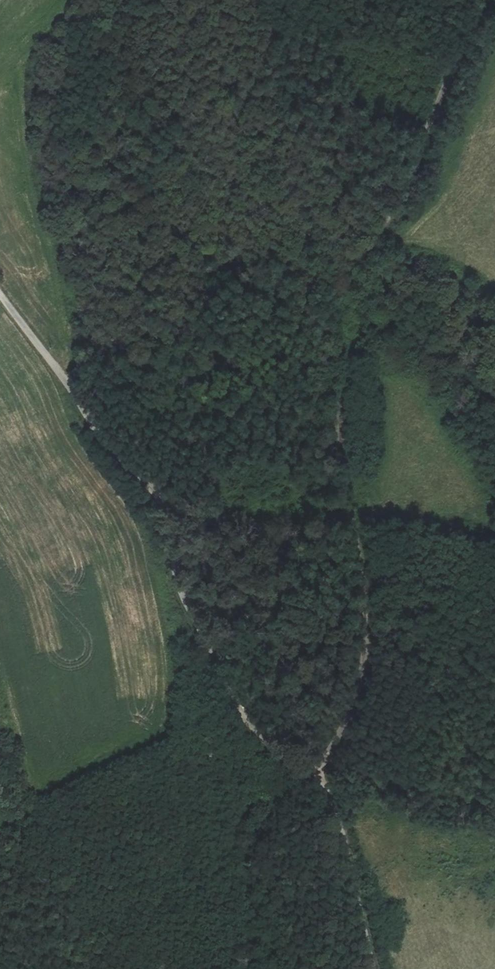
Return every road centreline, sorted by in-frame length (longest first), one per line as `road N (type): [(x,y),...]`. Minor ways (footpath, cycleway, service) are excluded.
road 1 (residential): [(317,779),(352,698),(366,626),(339,429),(338,287),(392,206),(484,0)]
road 2 (unclassified): [(0,294),(121,459),(165,505),(179,592),(248,723),(317,779)]
road 3 (track): [(101,0),(46,53),(36,76),(47,193),(75,299),(69,384)]
road 4 (unclassified): [(375,968),(317,779)]

